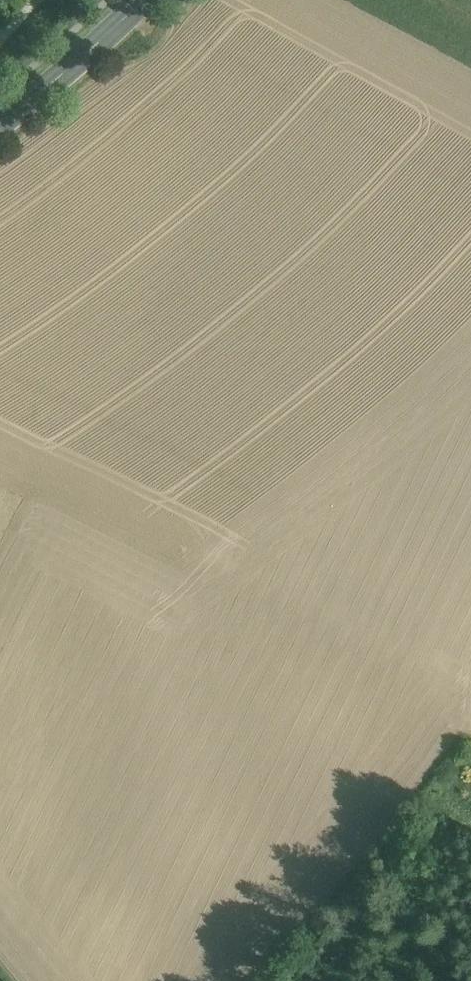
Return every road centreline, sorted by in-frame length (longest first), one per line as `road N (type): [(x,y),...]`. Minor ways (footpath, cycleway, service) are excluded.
road 1 (tertiary): [(0,122),(78,65),(146,0)]

